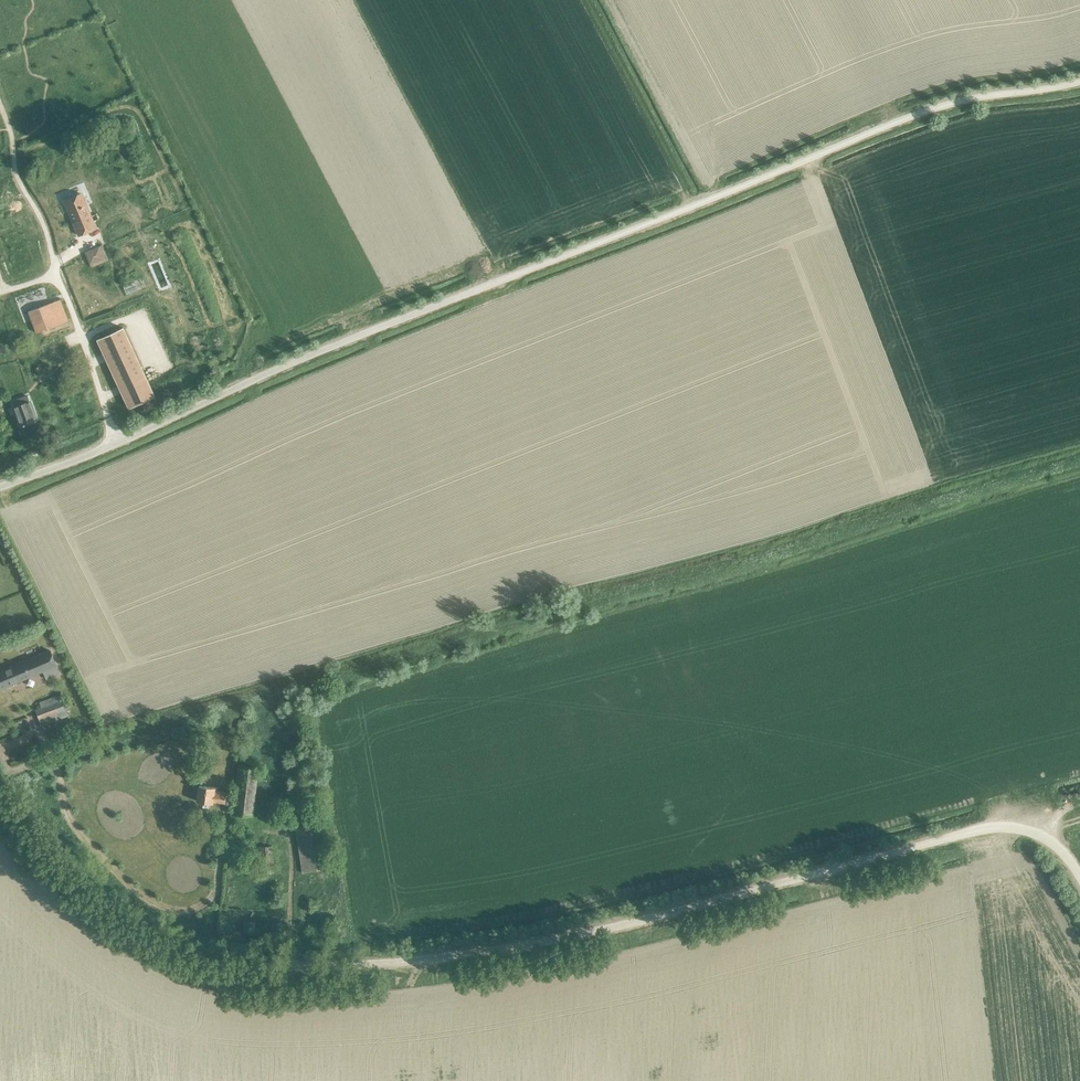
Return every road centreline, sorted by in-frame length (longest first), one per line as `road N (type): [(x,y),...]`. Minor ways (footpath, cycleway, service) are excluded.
road 1 (unclassified): [(1079,877),(1043,837),(987,827),(514,947),(387,963),(251,967),(195,961),(139,941),(0,816)]
road 2 (unclassified): [(0,486),(948,102),(1079,78)]
road 3 (track): [(69,753),(1079,461)]

